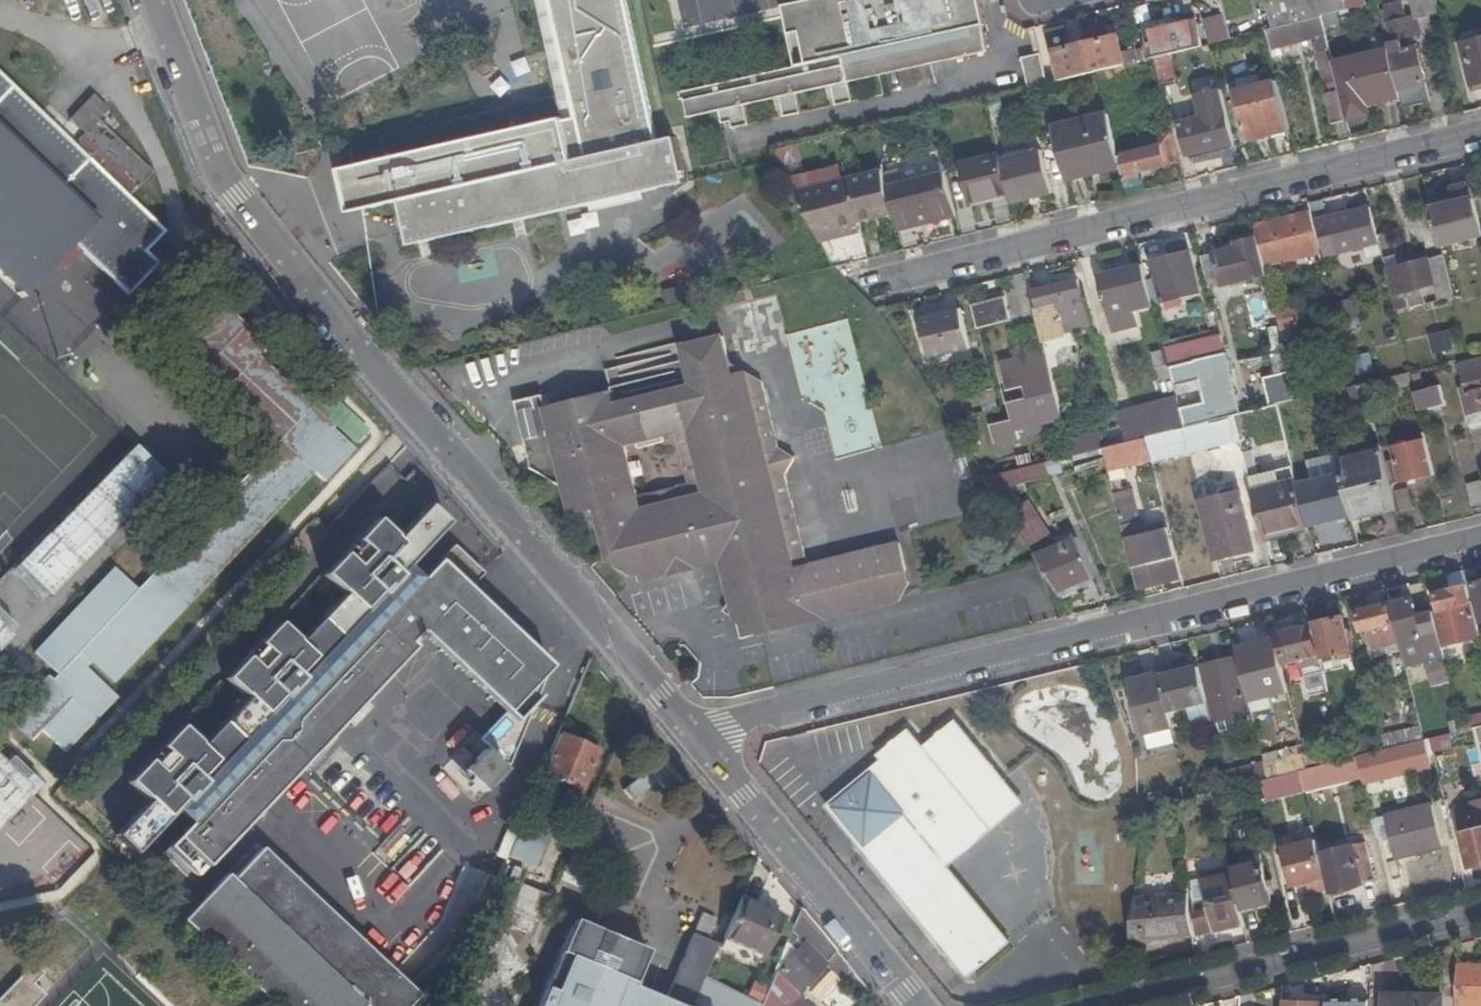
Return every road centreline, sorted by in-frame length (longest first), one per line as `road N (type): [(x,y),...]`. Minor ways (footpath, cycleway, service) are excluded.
road 1 (unclassified): [(152,0),(235,195),(694,733)]
road 2 (residential): [(1480,543),(694,733)]
road 3 (residential): [(852,286),(1480,136)]
road 4 (residential): [(1106,1005),(1480,913)]
road 5 (unclassified): [(694,733),(914,1005)]

